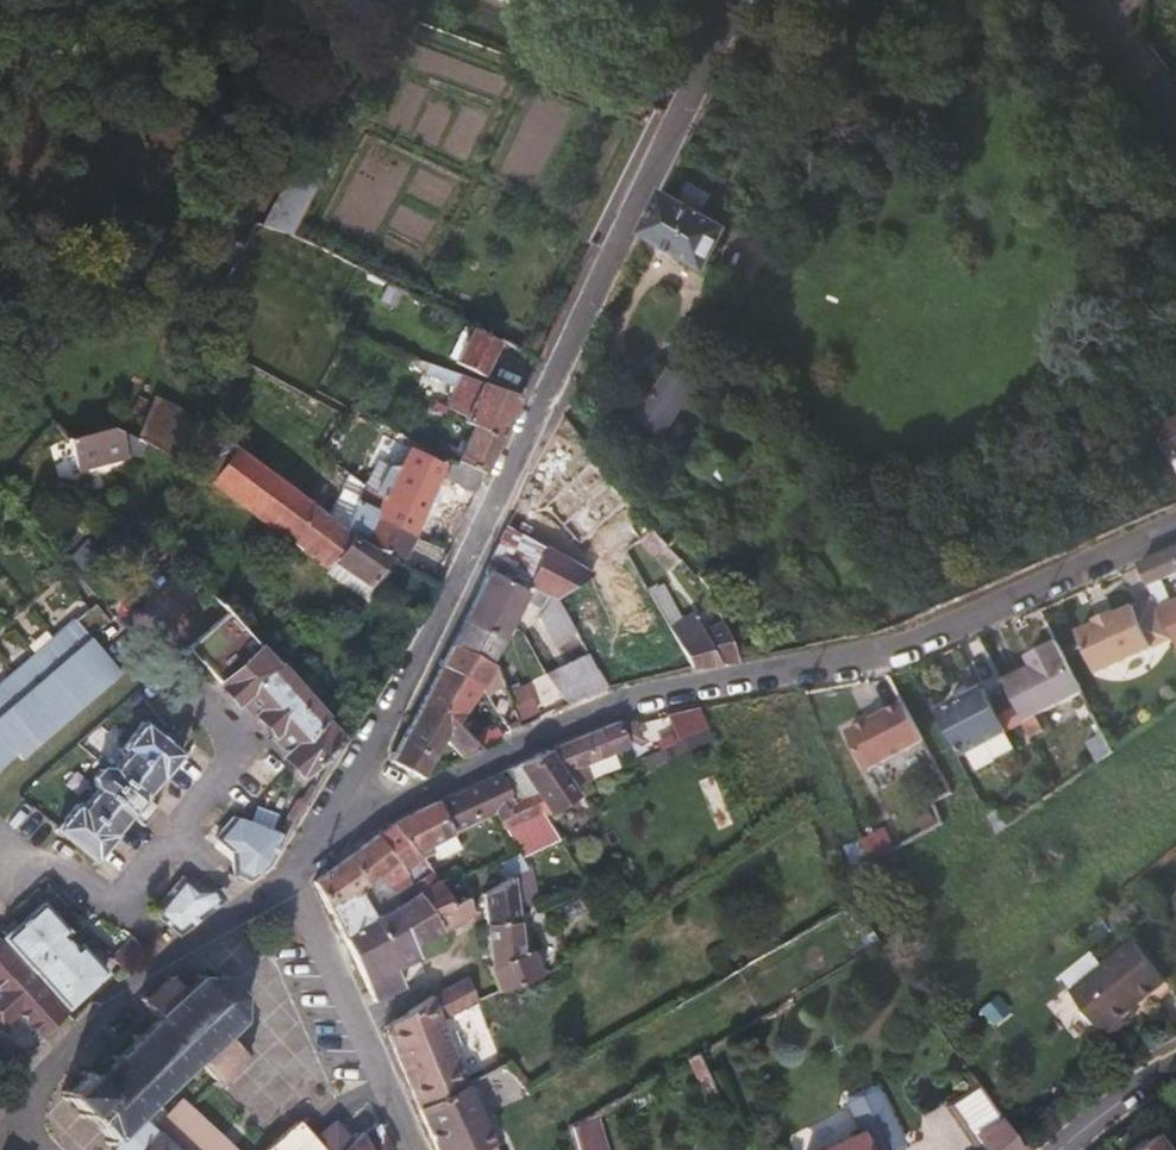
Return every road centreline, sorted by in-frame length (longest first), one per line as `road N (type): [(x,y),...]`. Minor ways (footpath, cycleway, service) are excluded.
road 1 (residential): [(285,877),(374,749),(504,495),(732,0)]
road 2 (residential): [(285,877),(408,798),(609,704),(887,656),(1175,532)]
road 3 (residential): [(38,1149),(21,1133),(17,1105),(55,1052),(117,989),(285,877)]
road 4 (residential): [(285,877),(414,1149)]
road 5 (residential): [(1175,121),(1134,58),(1080,0)]
road 6 (tertiary): [(1054,1149),(1132,1084),(1175,1060)]

